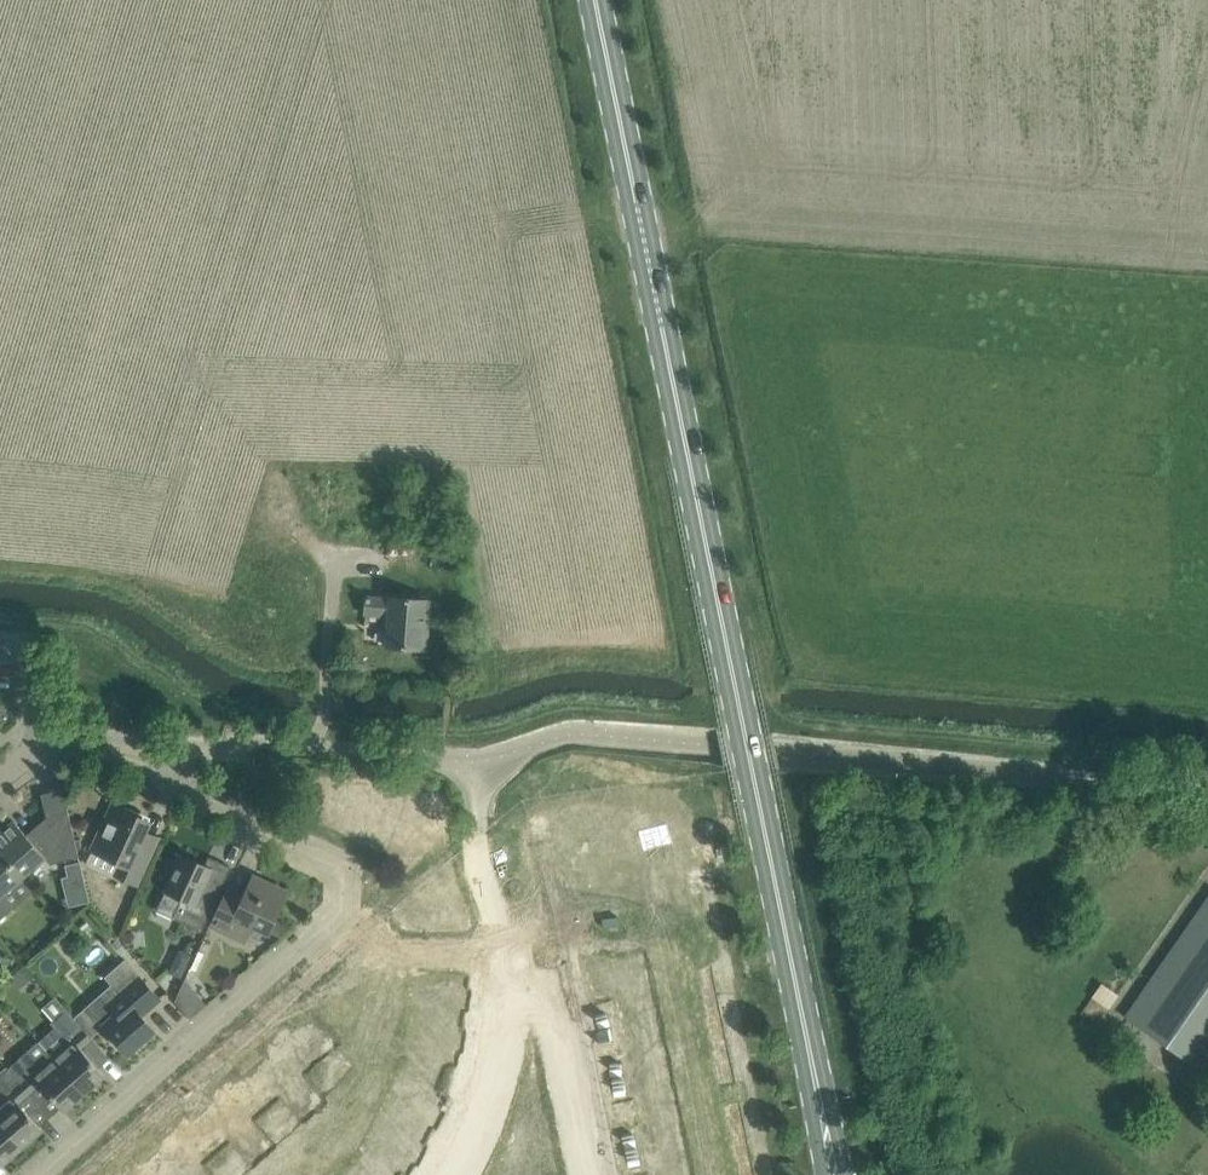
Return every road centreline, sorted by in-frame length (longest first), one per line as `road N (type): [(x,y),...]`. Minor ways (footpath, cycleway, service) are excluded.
road 1 (secondary): [(838,1174),(599,0)]
road 2 (residential): [(40,1174),(341,912)]
road 3 (residential): [(341,912),(344,869),(201,802),(182,784),(174,746)]
road 4 (residential): [(513,989),(555,999),(593,1174)]
road 5 (residential): [(384,756),(174,746)]
road 6 (residential): [(513,989),(497,1085),(460,1174)]
road 7 (residential): [(515,957),(392,951),(341,912)]
road 8 (residential): [(174,746),(47,742)]
road 9 (residential): [(47,742),(29,694),(26,645),(0,643)]

